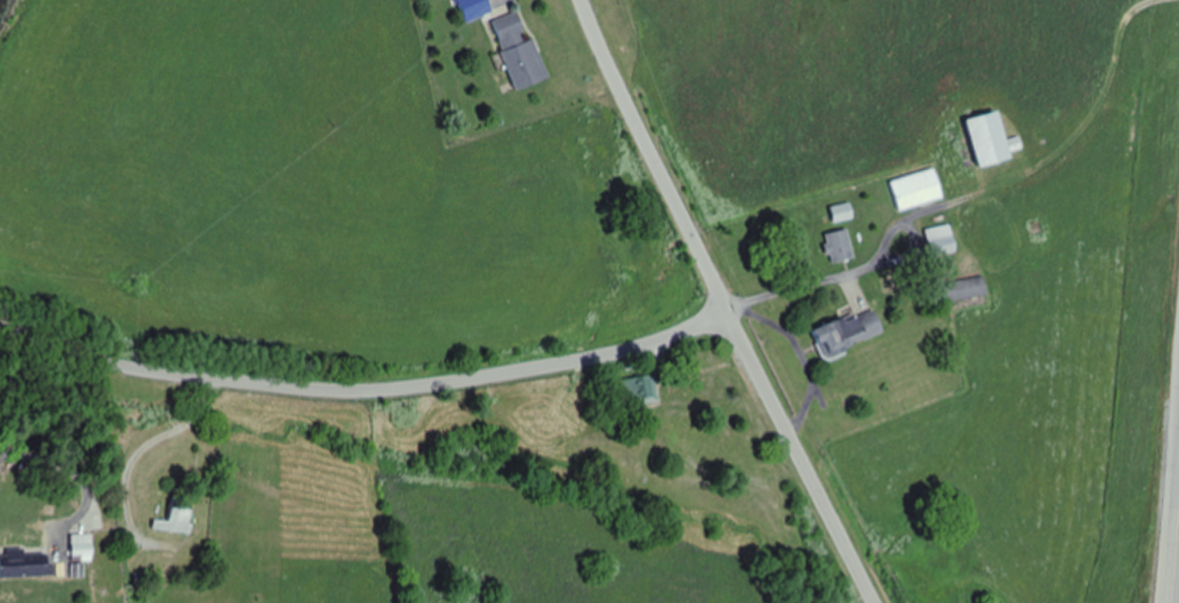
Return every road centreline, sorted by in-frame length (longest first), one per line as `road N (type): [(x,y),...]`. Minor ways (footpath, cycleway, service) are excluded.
road 1 (residential): [(0,325),(149,368),(372,388),(608,352),(729,312)]
road 2 (tertiary): [(729,312),(583,0)]
road 3 (tertiary): [(872,602),(729,312)]
road 4 (residential): [(61,344),(70,602)]

